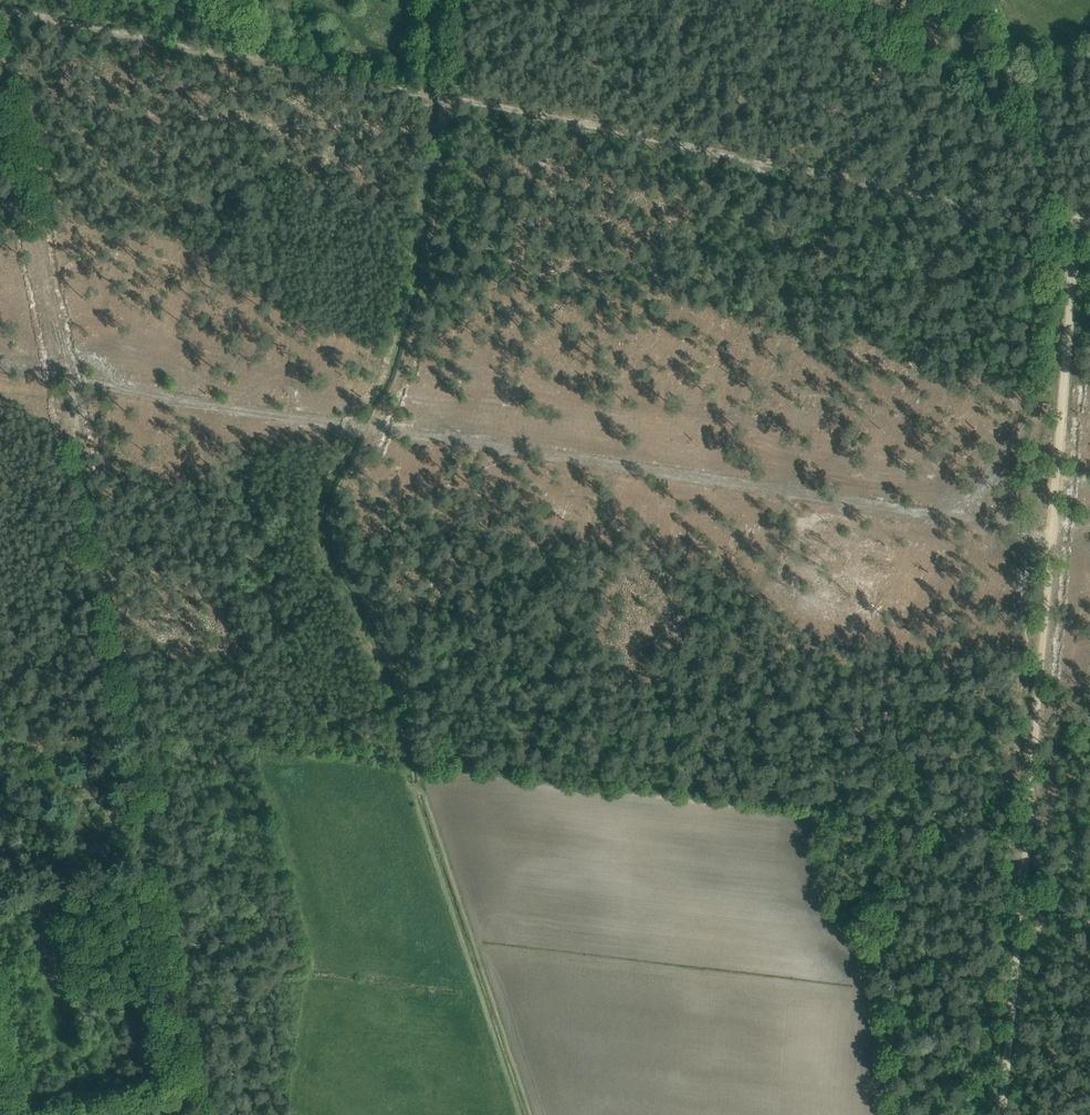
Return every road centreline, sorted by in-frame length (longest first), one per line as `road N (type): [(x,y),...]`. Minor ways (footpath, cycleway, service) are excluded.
road 1 (track): [(1079,223),(1004,1114)]
road 2 (track): [(127,692),(0,33)]
road 3 (track): [(451,97),(1079,223)]
road 4 (track): [(451,97),(0,5)]
road 5 (track): [(208,1114),(127,692)]
road 6 (track): [(354,422),(375,425),(389,406),(422,311),(451,97)]
road 7 (track): [(127,692),(236,737),(406,757)]
road 8 (track): [(1027,836),(905,827),(890,836),(870,891),(852,910)]
road 9 (track): [(990,0),(1046,144)]

